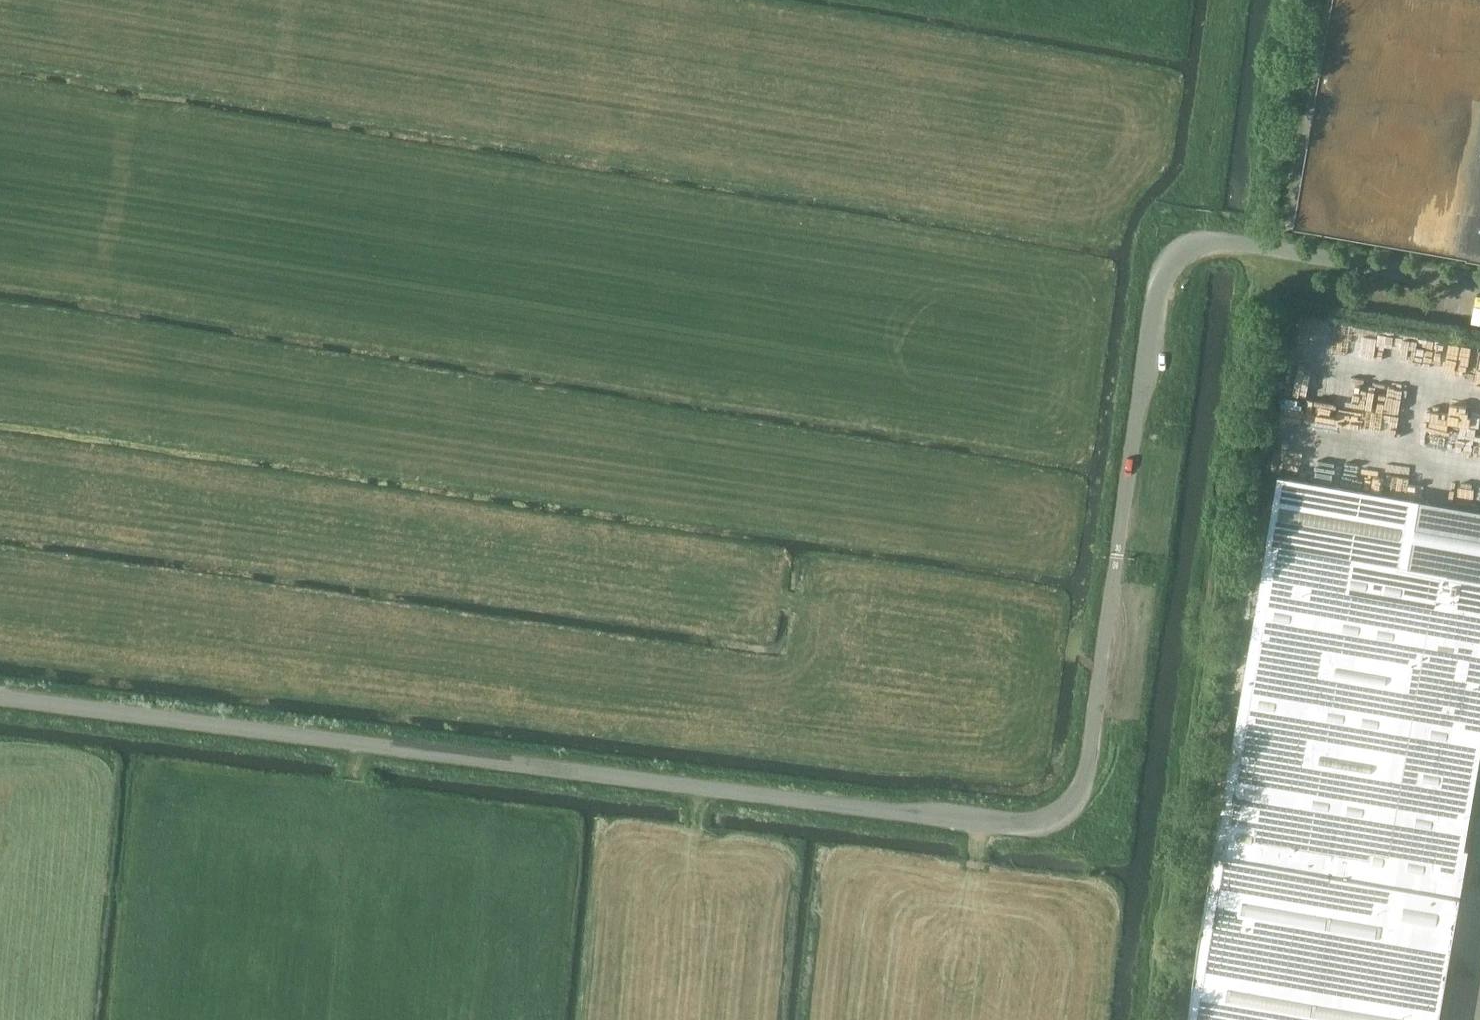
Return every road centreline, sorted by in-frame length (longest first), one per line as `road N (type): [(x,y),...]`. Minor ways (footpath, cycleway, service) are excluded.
road 1 (unclassified): [(0,698),(1011,829),(1050,823),(1082,792),(1169,260),(1202,242),(1231,242),(1479,288)]

